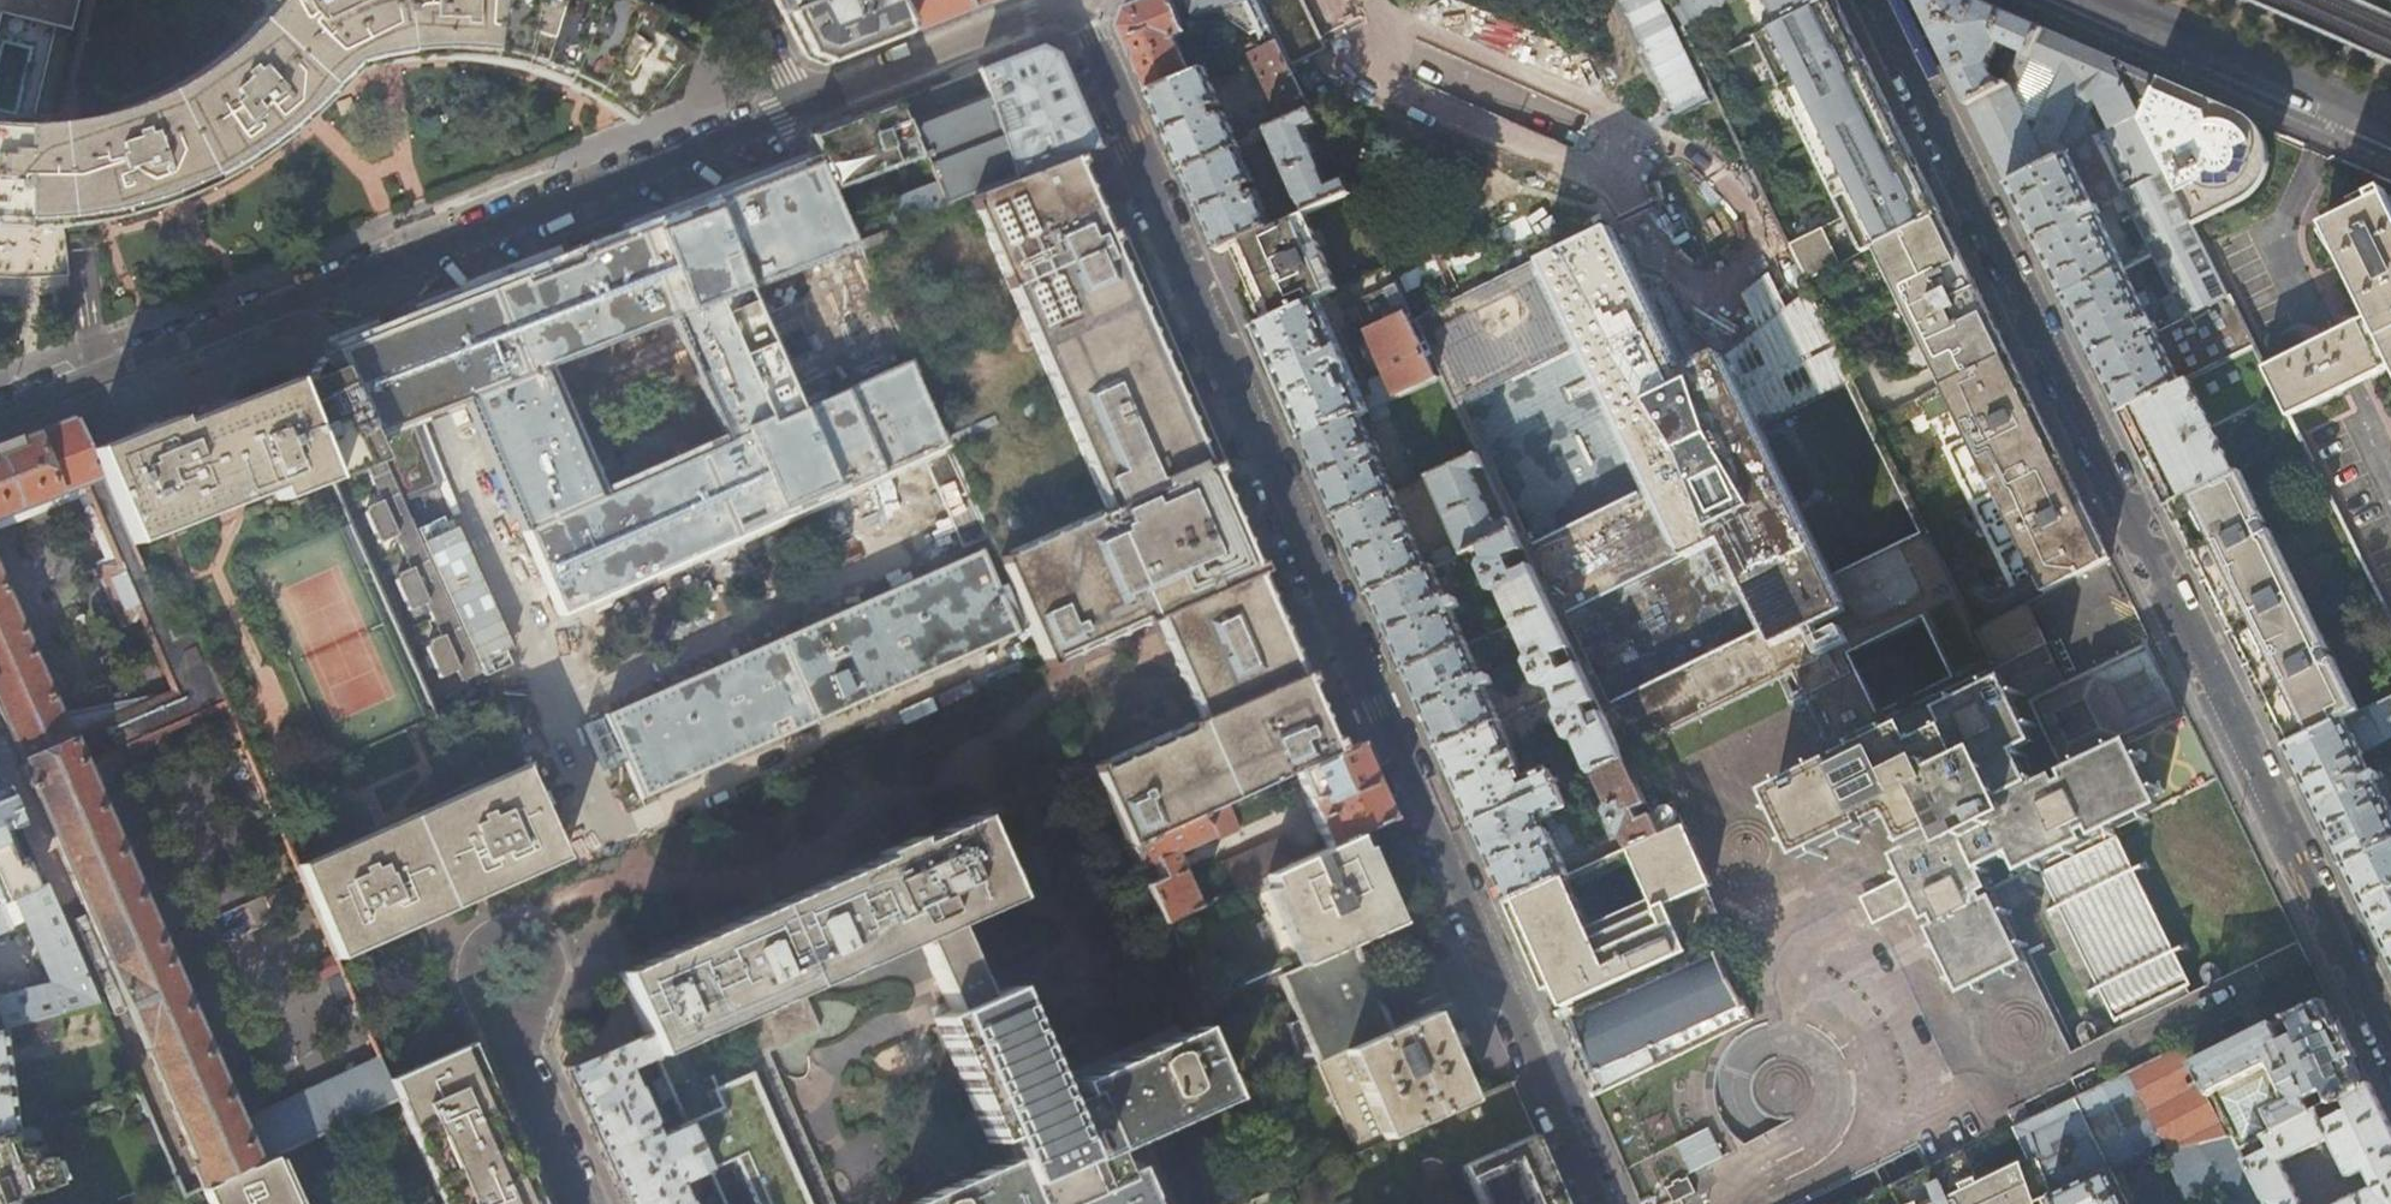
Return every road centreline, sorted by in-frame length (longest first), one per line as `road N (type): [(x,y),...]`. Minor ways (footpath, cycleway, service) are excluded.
road 1 (residential): [(1601,1203),(1089,36),(1065,5)]
road 2 (residential): [(1875,0),(2390,1045)]
road 3 (residential): [(801,114),(0,416)]
road 4 (secondary): [(2094,0),(2390,130)]
road 5 (residential): [(1065,5),(801,114)]
road 6 (residential): [(505,1010),(510,1042),(580,1203)]
road 7 (residential): [(505,1010),(529,1005),(546,986),(547,961),(533,941),(496,936),(477,952),(471,976)]
road 8 (residential): [(739,0),(801,114)]

